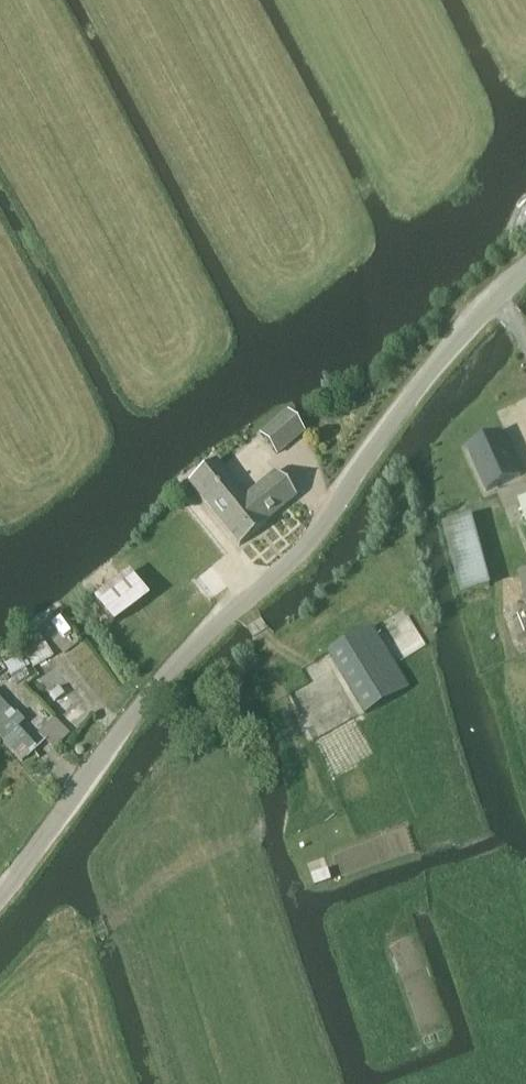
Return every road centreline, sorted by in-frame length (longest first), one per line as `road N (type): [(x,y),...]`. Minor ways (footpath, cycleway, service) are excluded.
road 1 (unclassified): [(0,895),(131,717),(325,521),(418,387),(525,266)]

